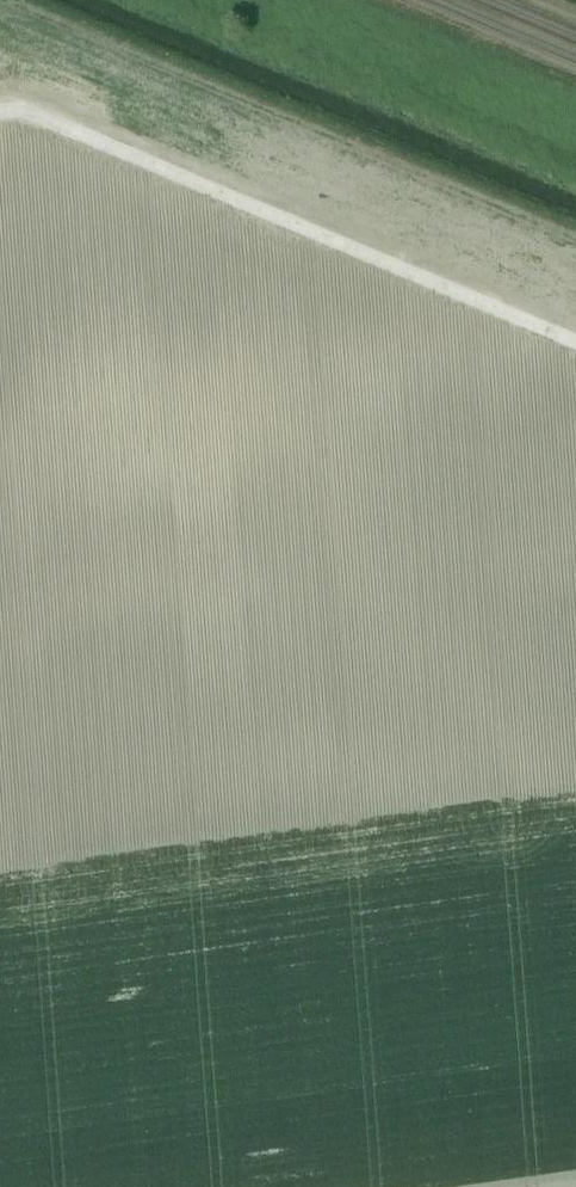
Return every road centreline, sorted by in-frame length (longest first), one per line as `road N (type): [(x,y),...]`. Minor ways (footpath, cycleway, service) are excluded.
road 1 (track): [(575,342),(23,109),(0,112)]

